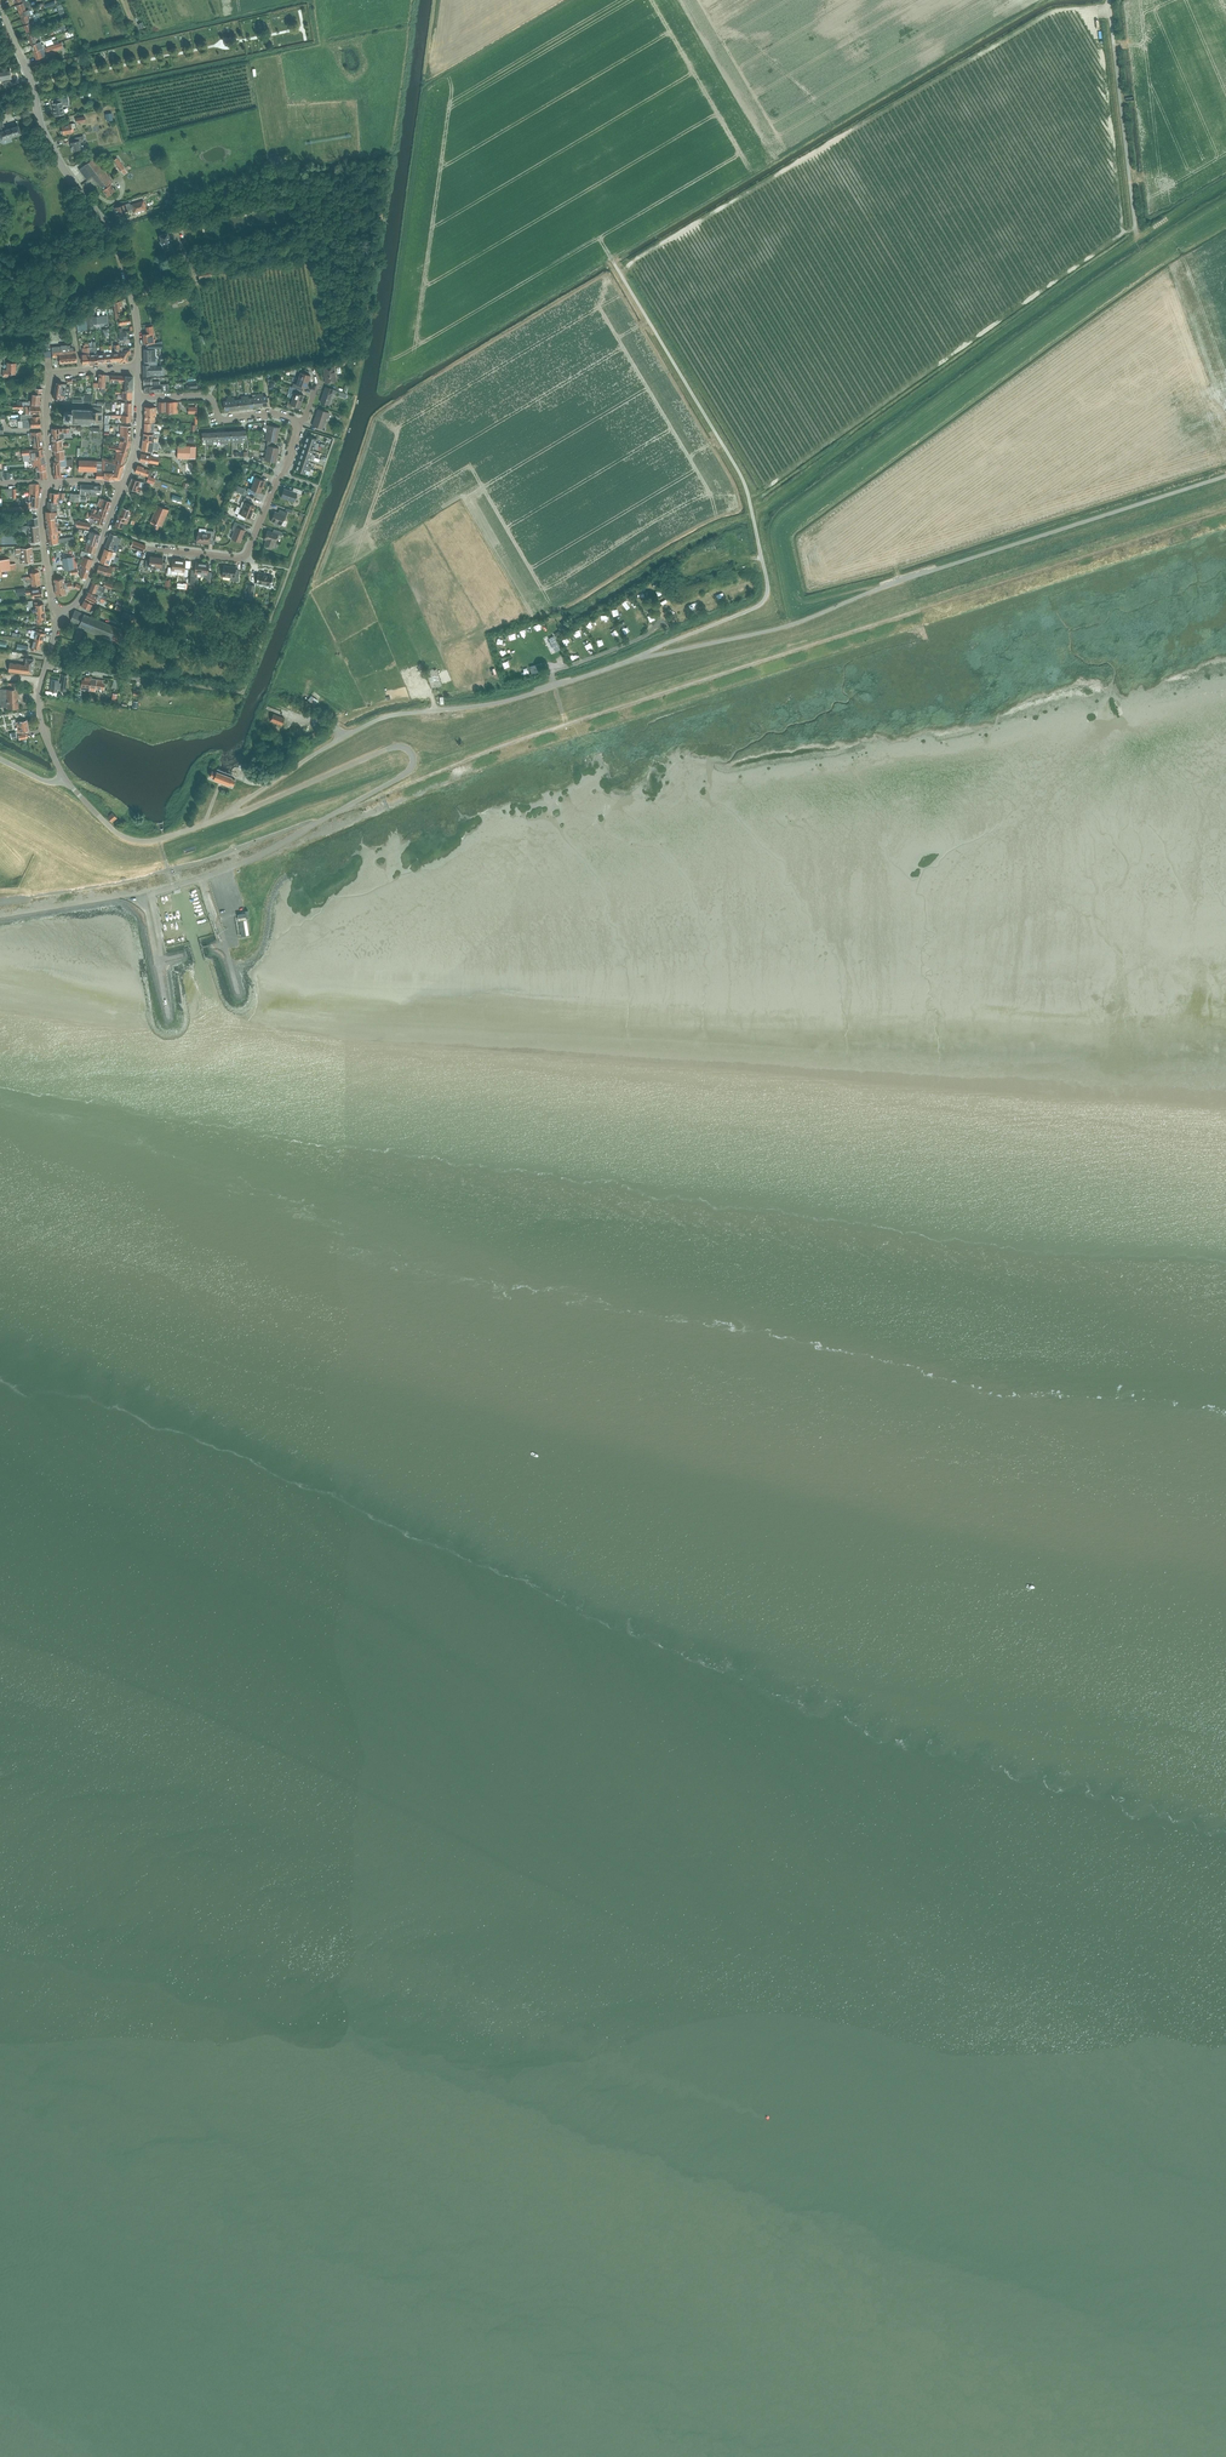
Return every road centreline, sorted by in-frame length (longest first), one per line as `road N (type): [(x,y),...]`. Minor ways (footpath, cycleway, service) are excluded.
road 1 (track): [(1225,512),(566,724)]
road 2 (track): [(570,615),(697,535),(753,515),(1136,241)]
road 3 (unclassified): [(638,657),(789,625),(905,579),(1225,475)]
road 4 (unclassified): [(157,960),(144,899),(267,852),(404,776),(413,758),(403,748),(388,749),(227,813)]
road 5 (unclassified): [(638,657),(764,602),(767,580),(742,476),(612,259)]
road 6 (unclassified): [(227,813),(385,718),(504,703),(638,657)]
road 7 (tertiary): [(106,223),(47,146),(0,4)]
road 8 (residential): [(106,223),(288,175),(336,170)]
road 9 (unclassified): [(1136,234),(1109,0)]
road 10 (residential): [(51,482),(51,378),(138,368)]
road 11 (residential): [(148,548),(244,557),(281,473)]
road 12 (residential): [(301,423),(273,413),(221,419),(203,394),(138,396)]
road 13 (unclassified): [(227,813),(158,840),(133,840),(77,795)]
road 14 (track): [(412,766),(450,763),(566,724)]
road 15 (tertiary): [(61,611),(88,582),(123,485)]
road 16 (residential): [(61,611),(52,600),(41,517),(48,482)]
road 17 (track): [(357,801),(480,754)]
road 18 (track): [(793,566),(805,602),(887,586)]

